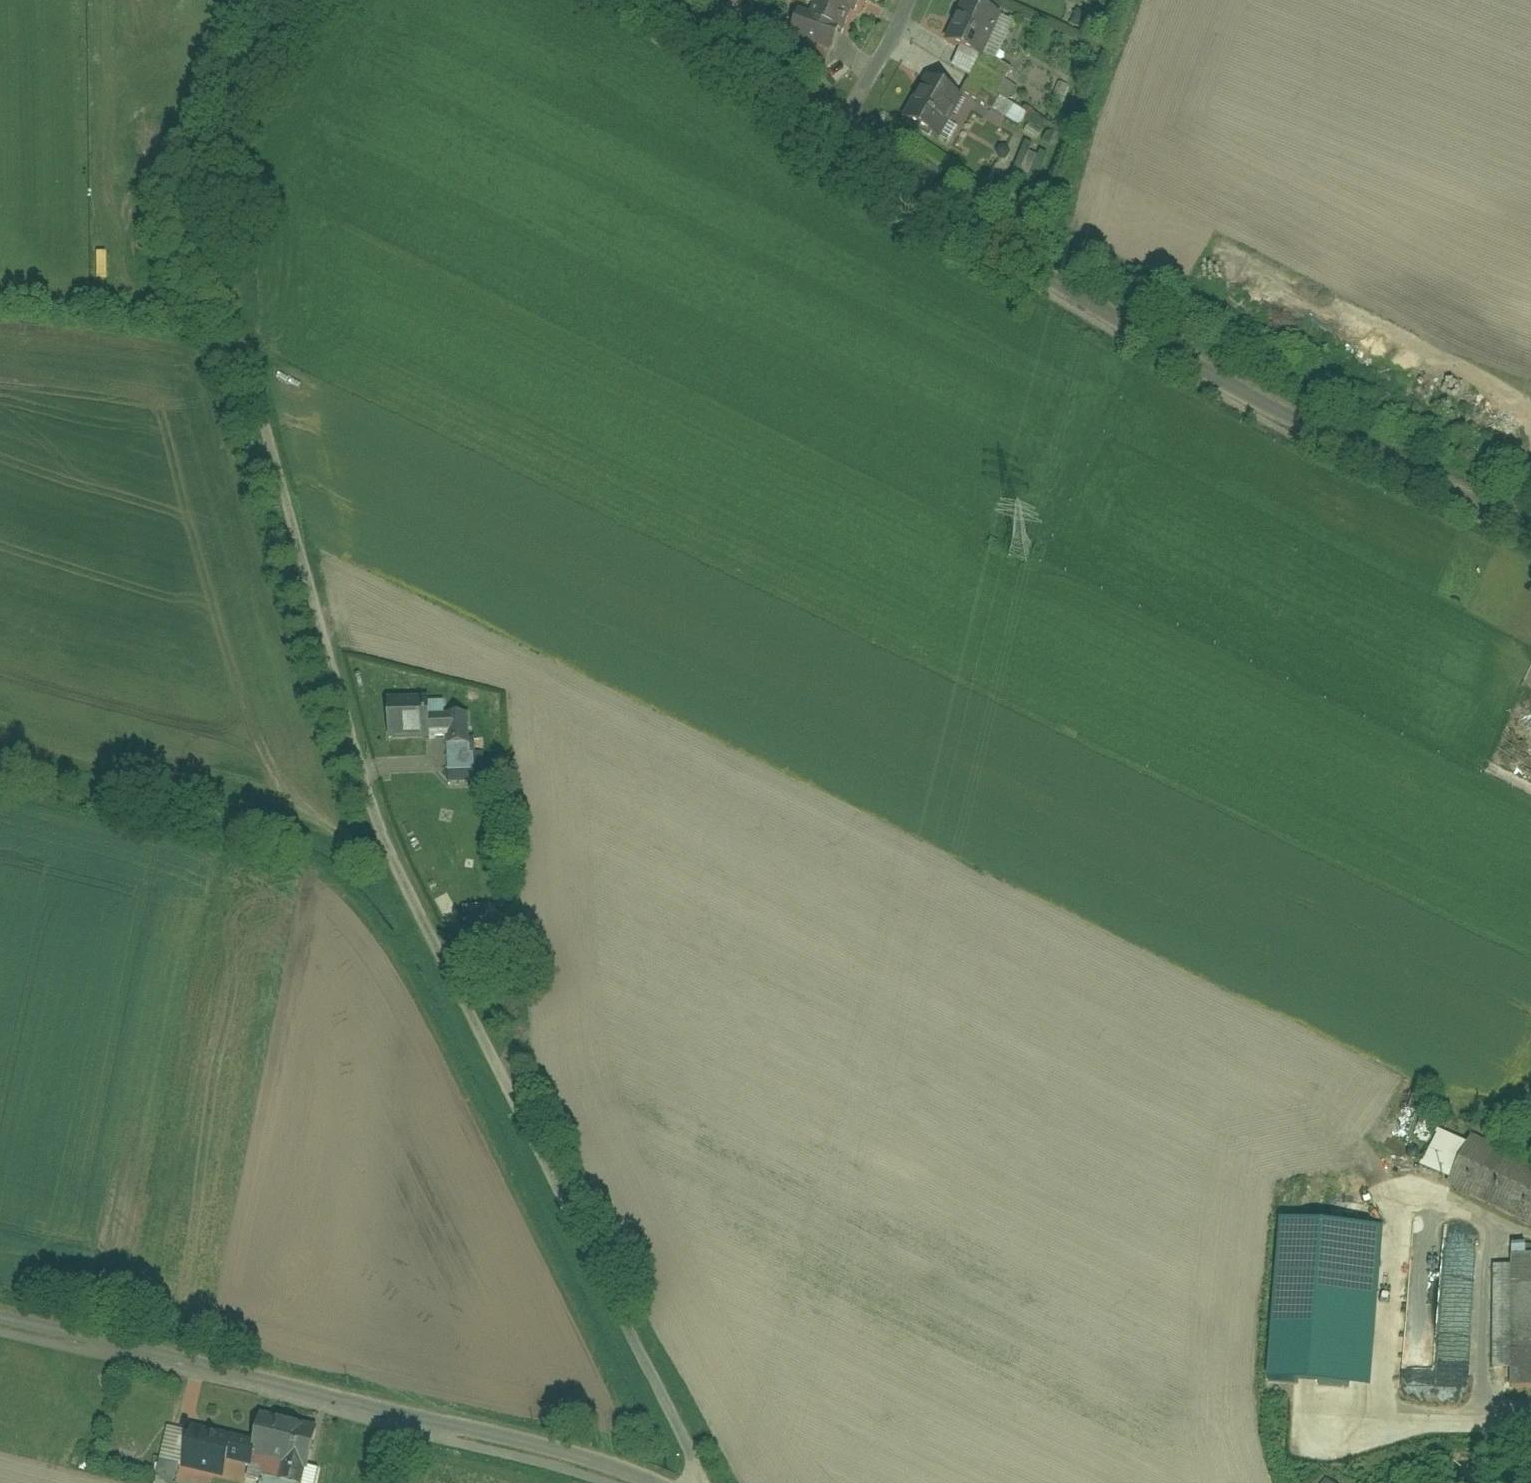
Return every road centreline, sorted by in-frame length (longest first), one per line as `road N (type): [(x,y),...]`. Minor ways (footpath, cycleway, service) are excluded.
road 1 (residential): [(693,1482),(690,1452),(376,817),(218,260),(210,216),(217,164),(318,0)]
road 2 (residential): [(839,128),(999,245),(1251,396),(1530,527)]
road 3 (residential): [(421,1418),(0,1319)]
road 4 (residential): [(653,1482),(589,1458),(421,1418)]
road 5 (residential): [(666,0),(839,128)]
road 6 (residential): [(839,128),(910,0)]

